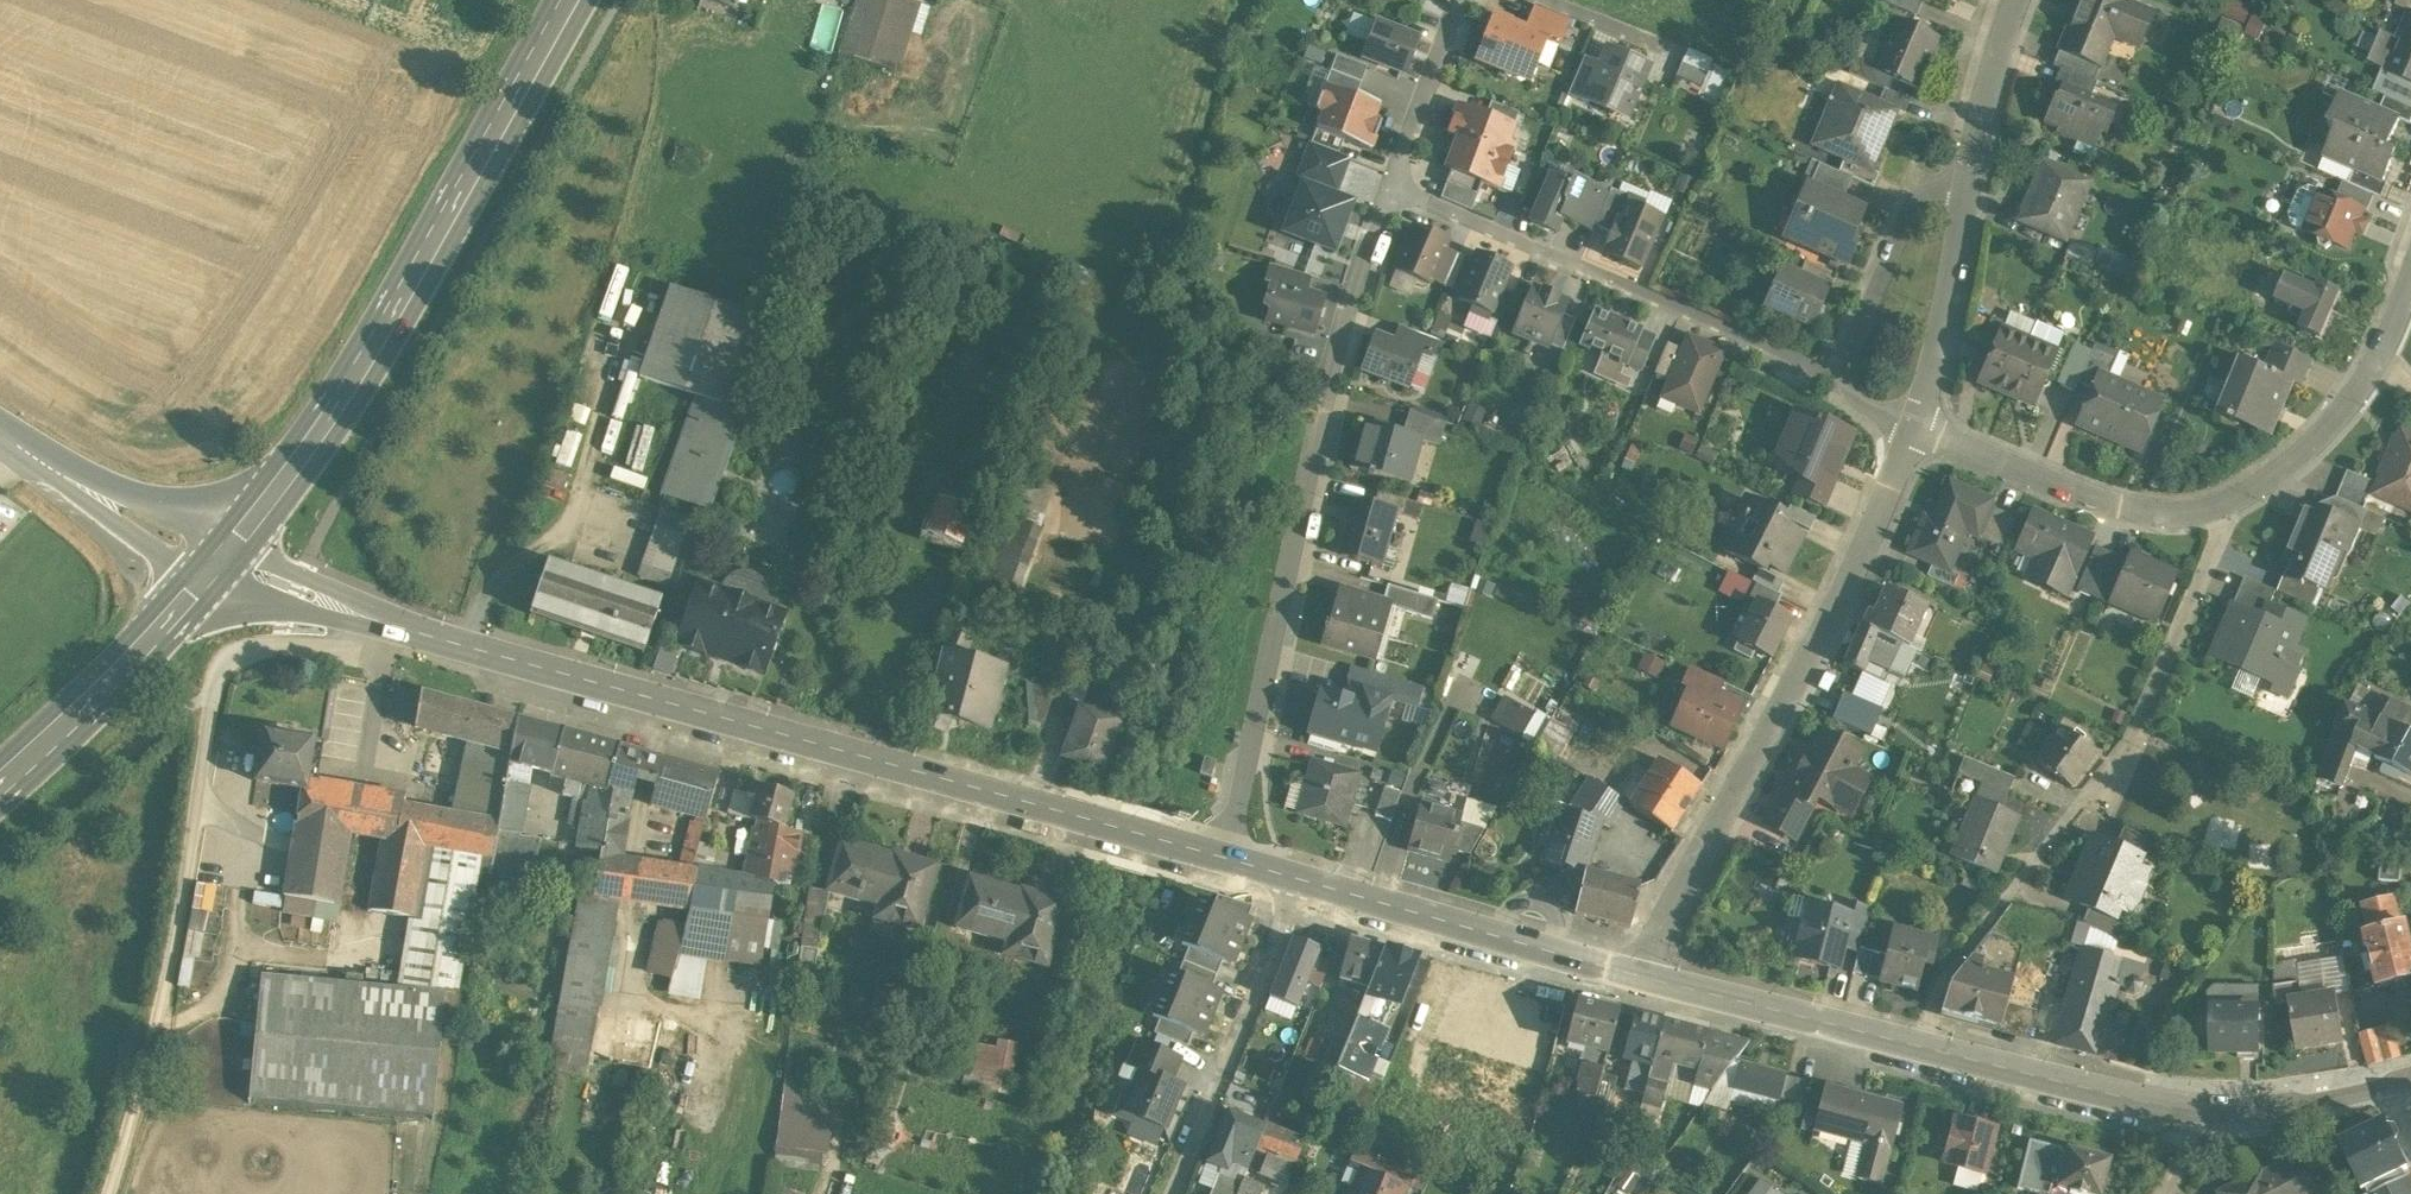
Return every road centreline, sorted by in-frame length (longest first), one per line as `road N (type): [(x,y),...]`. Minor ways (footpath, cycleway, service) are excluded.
road 1 (secondary): [(220,567),(384,622),(1225,859)]
road 2 (residential): [(1225,859),(1352,290),(1388,188)]
road 3 (primary): [(220,567),(393,349),(589,0)]
road 4 (primary): [(550,0),(220,567)]
road 5 (residential): [(2218,506),(2219,533),(2134,733),(1942,981),(1919,1046)]
road 6 (residential): [(1916,426),(1816,637),(1638,977)]
road 7 (residential): [(1847,386),(1388,188)]
road 8 (secondary): [(1919,1046),(2204,1112),(2313,1106),(2385,1089)]
road 9 (residential): [(2012,0),(1980,101),(1916,426)]
road 10 (secondary): [(1299,879),(1638,977)]
road 11 (residential): [(1173,1193),(1299,879)]
road 12 (residential): [(1916,426),(2101,505),(2159,514),(2218,506)]
road 13 (primary): [(0,786),(151,648),(220,567)]
road 14 (residential): [(2218,506),(2322,433),(2377,368),(2410,276)]
road 15 (secondary): [(1638,977),(1919,1046)]
road 16 (secondary): [(220,567),(0,434)]
road 17 (residential): [(1388,188),(1459,0)]
road 18 (residential): [(1536,0),(1668,52)]

